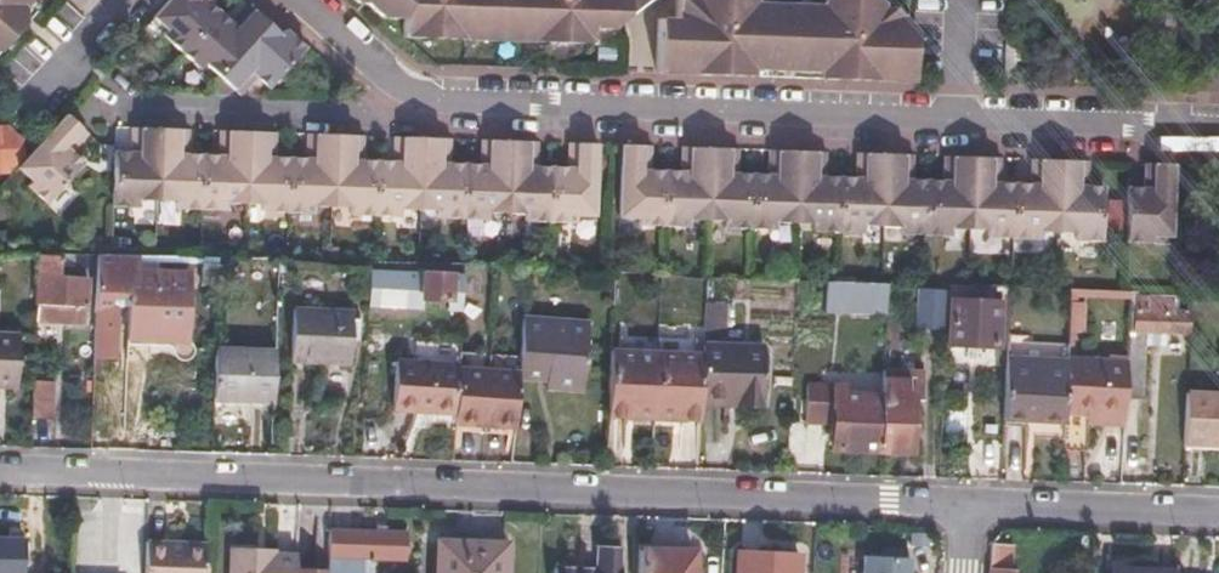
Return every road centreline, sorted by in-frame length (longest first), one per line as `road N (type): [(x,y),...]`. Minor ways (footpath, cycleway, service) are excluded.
road 1 (residential): [(0,468),(969,504)]
road 2 (residential): [(1218,123),(441,97),(393,77),(306,0)]
road 3 (residential): [(969,504),(1218,513)]

